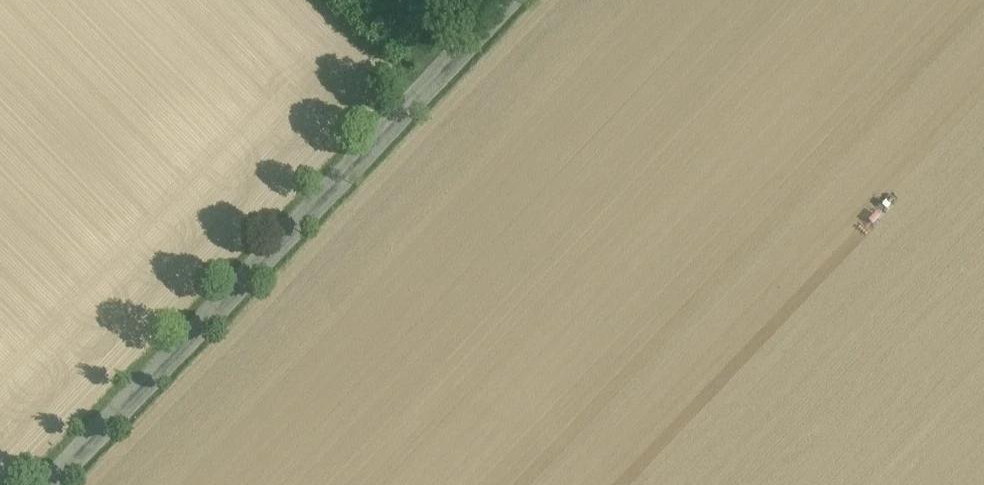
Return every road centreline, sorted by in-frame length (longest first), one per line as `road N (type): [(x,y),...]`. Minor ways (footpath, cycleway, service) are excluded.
road 1 (tertiary): [(48,484),(508,0)]

